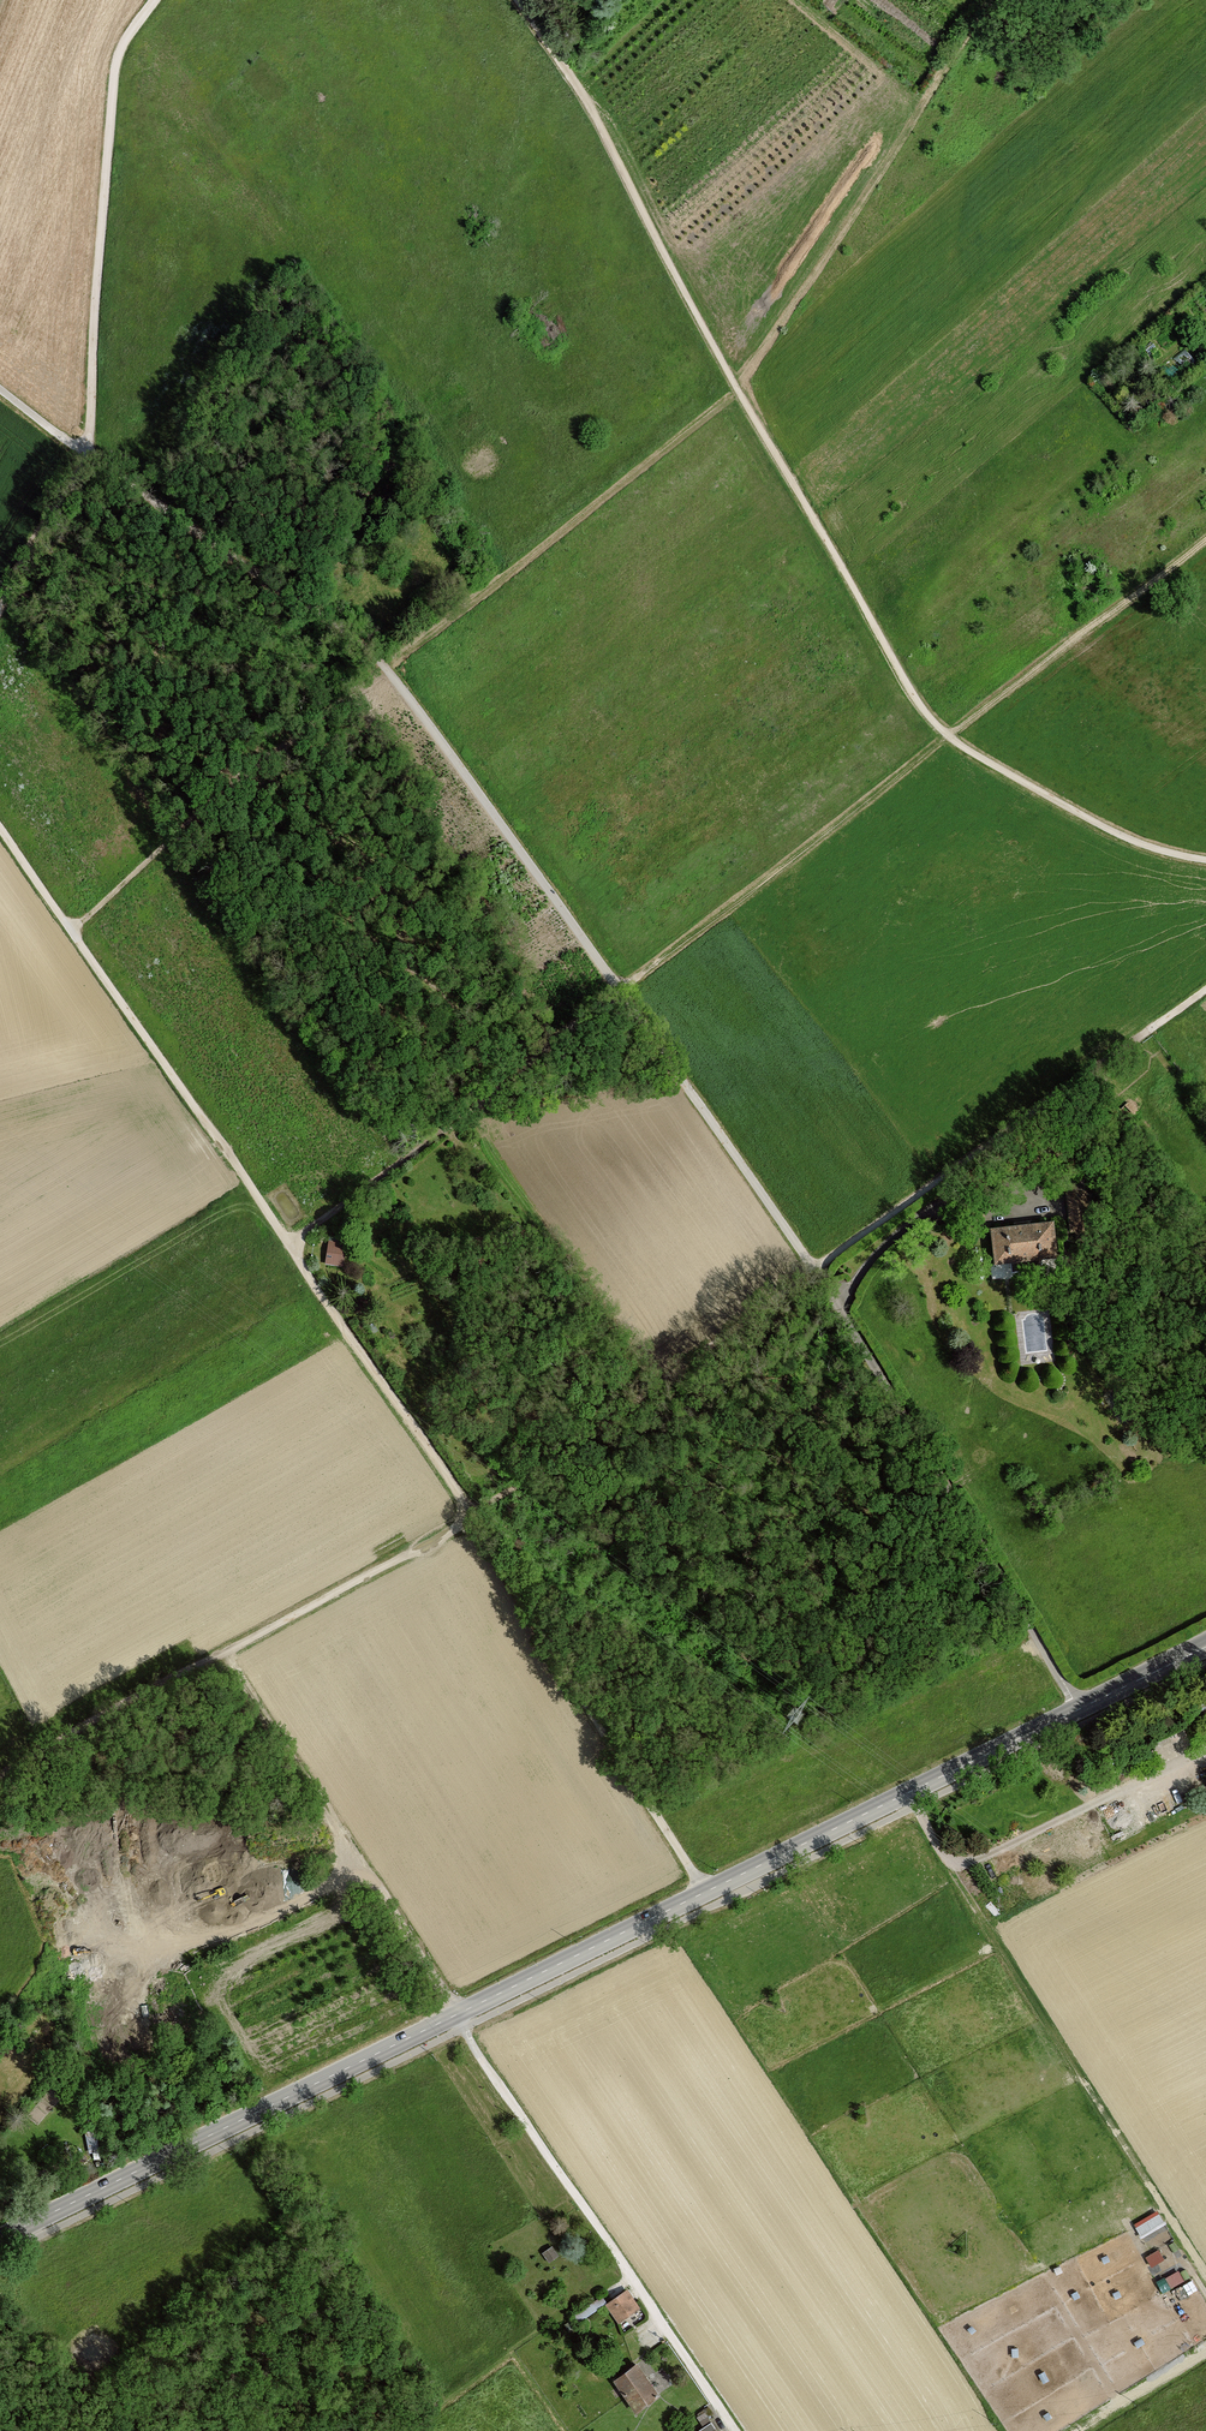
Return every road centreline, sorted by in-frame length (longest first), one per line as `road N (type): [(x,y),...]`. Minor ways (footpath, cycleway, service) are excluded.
road 1 (track): [(1078,1707),(815,1270),(398,682),(357,641),(0,388)]
road 2 (track): [(0,1775),(455,1530),(1205,990)]
road 3 (tertiary): [(1205,1644),(0,2238)]
road 4 (track): [(70,931),(269,754),(748,370),(991,0)]
road 5 (track): [(0,828),(475,1515),(706,1891)]
road 6 (track): [(290,1246),(460,1122),(1205,536)]
road 7 (track): [(518,0),(579,87),(733,383),(932,719),(959,744),(1086,817),(1157,849),(1205,860)]
road 8 (track): [(324,1820),(738,2430)]
road 9 (track): [(154,0),(125,40),(115,70),(90,458),(0,608)]
road 10 (track): [(1205,2273),(940,1850)]
road 11 (track): [(1205,1751),(973,1862),(940,1850)]
road 12 (track): [(357,1868),(274,1913),(171,1949)]
road 13 (track): [(1205,2350),(1075,2430)]

